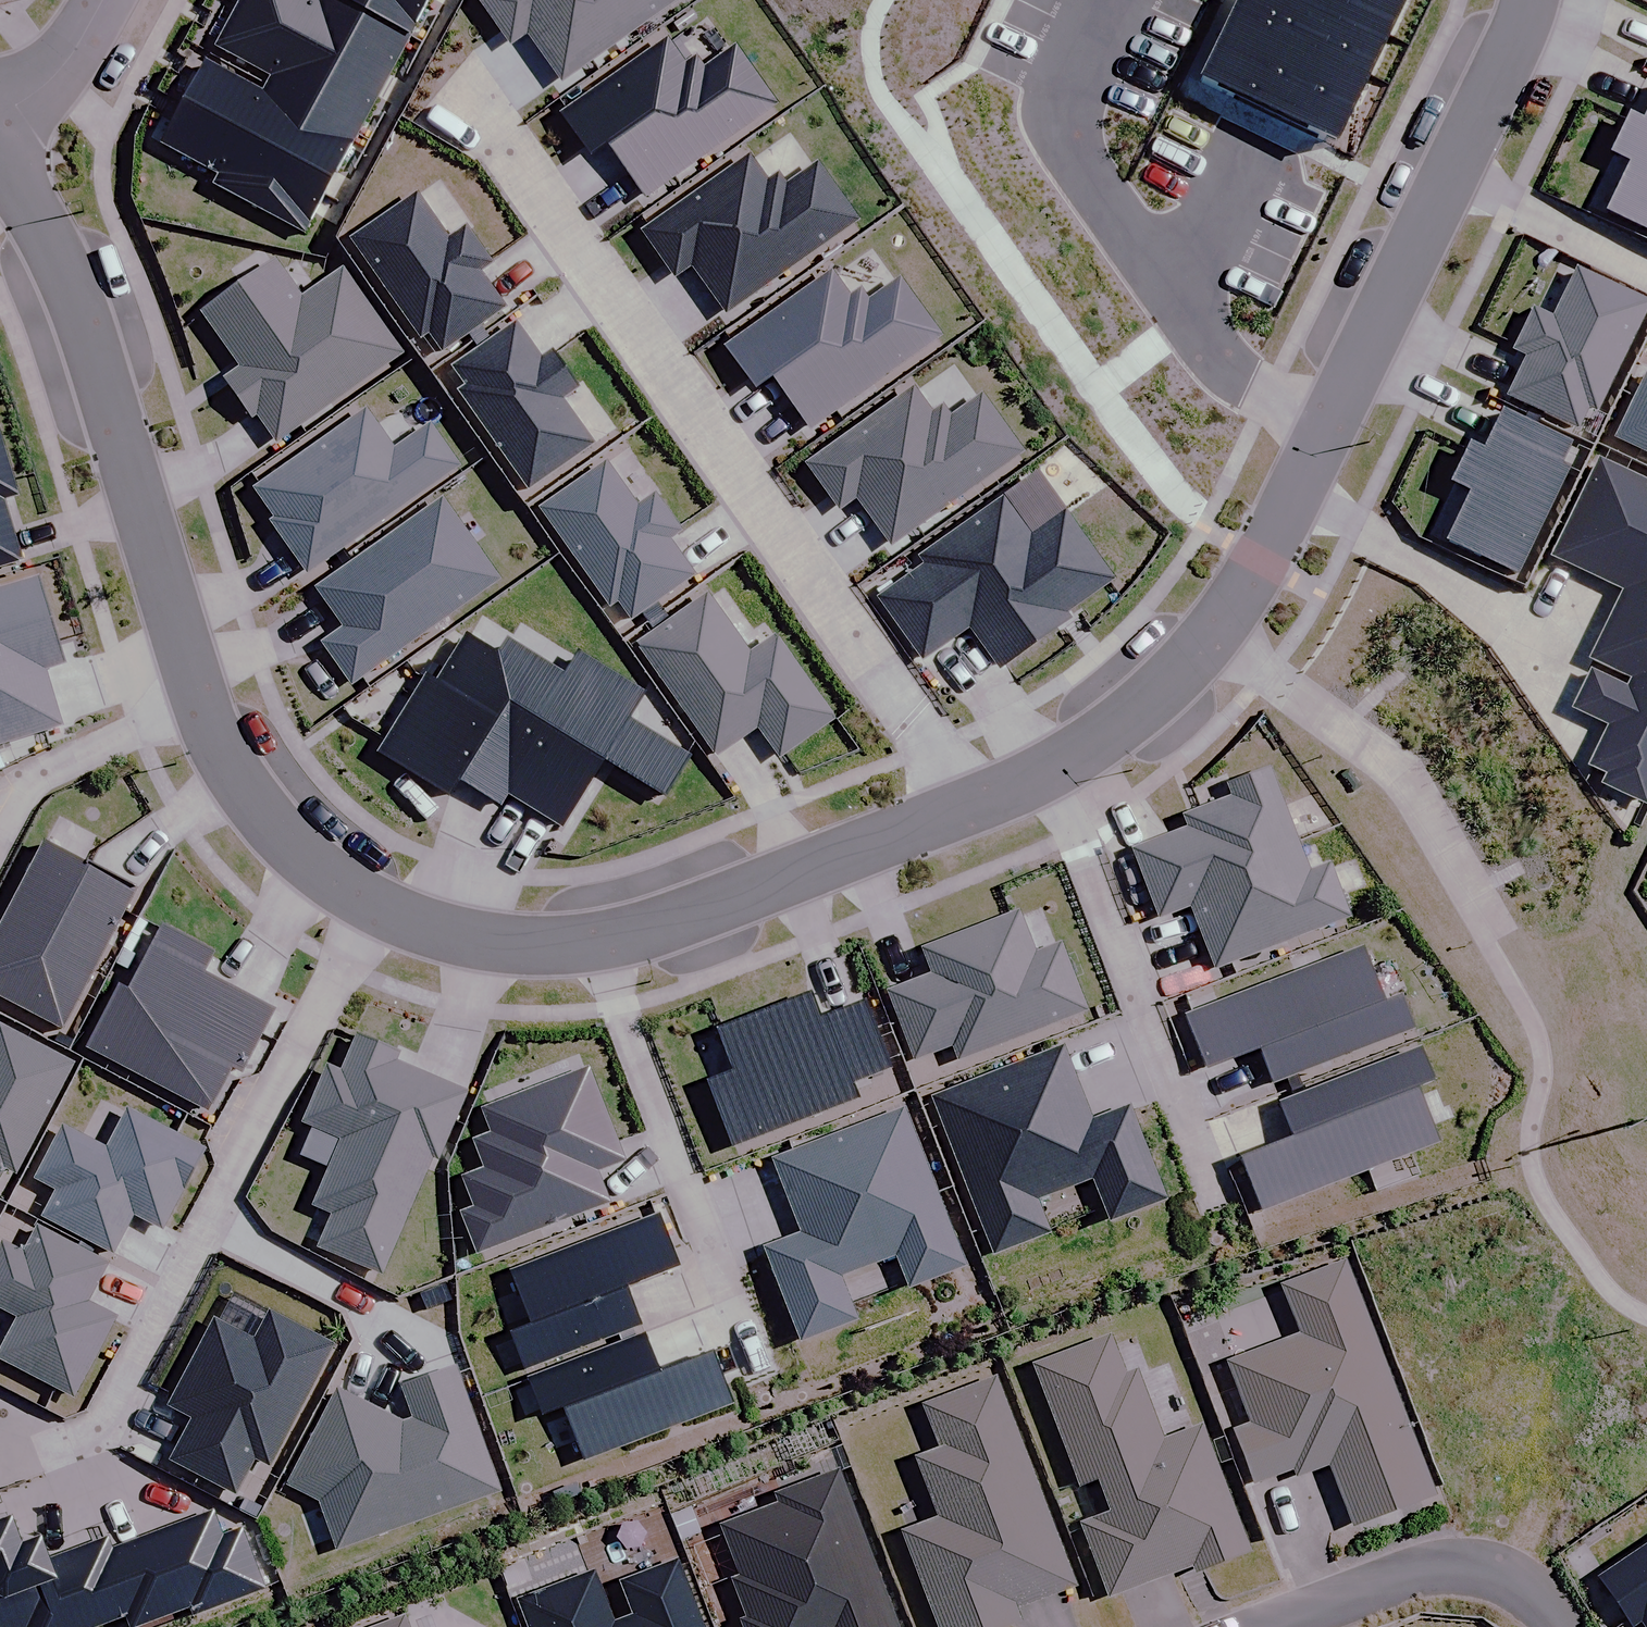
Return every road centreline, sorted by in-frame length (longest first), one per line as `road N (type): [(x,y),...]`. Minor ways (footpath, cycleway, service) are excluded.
road 1 (residential): [(1049,775),(1128,722),(1207,640),(1292,502),(1523,33),(1530,0)]
road 2 (residential): [(978,806),(486,102)]
road 3 (residential): [(0,132),(42,214),(206,711)]
road 4 (residential): [(109,1421),(376,901)]
road 5 (residential): [(1219,1207),(1049,775)]
road 6 (residential): [(607,939),(978,806)]
road 7 (residential): [(710,1251),(607,939)]
road 8 (residential): [(1269,1626),(1369,1589),(1450,1573),(1492,1578),(1555,1626)]
road 9 (residential): [(206,711),(248,791),(304,856),(376,901)]
road 10 (residential): [(0,838),(30,781),(206,711)]
road 11 (residential): [(376,901),(455,932),(527,943),(607,939)]
road 12 (residential): [(101,0),(60,70),(0,118)]

